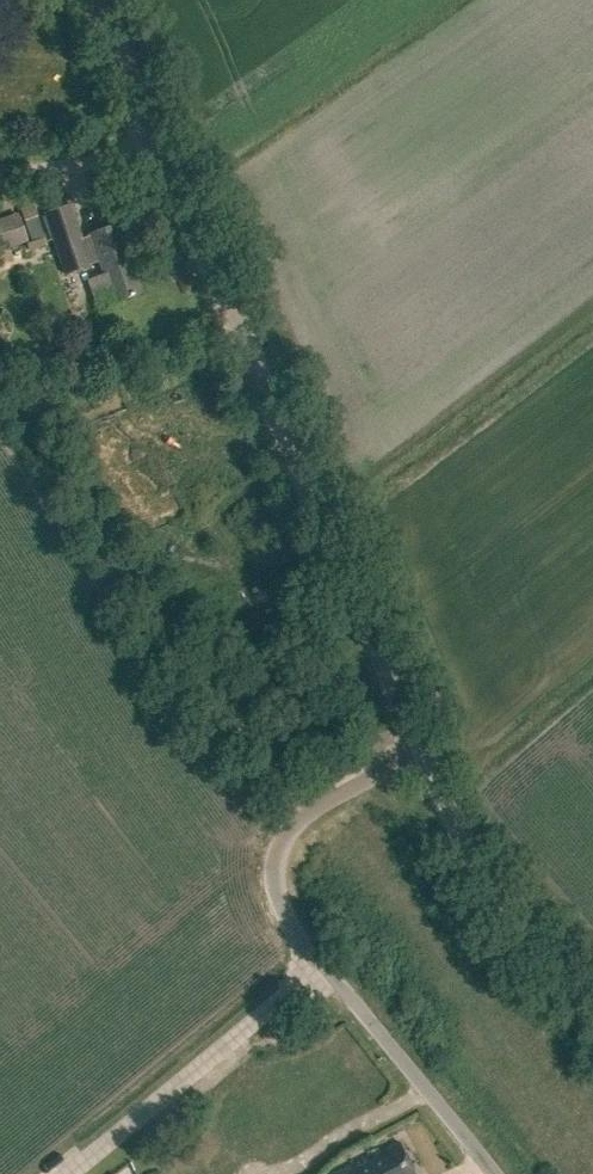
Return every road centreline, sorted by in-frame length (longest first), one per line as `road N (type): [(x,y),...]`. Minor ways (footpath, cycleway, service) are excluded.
road 1 (tertiary): [(418,751),(162,152)]
road 2 (unclassified): [(320,965),(67,1173)]
road 3 (tertiary): [(592,1006),(480,864),(418,751)]
road 4 (unclassified): [(320,965),(280,900),(275,871),(287,835),(314,809),(418,751)]
road 5 (tertiary): [(162,152),(97,0)]
road 6 (residential): [(492,1173),(389,1045)]
road 7 (unclassified): [(162,152),(0,174)]

